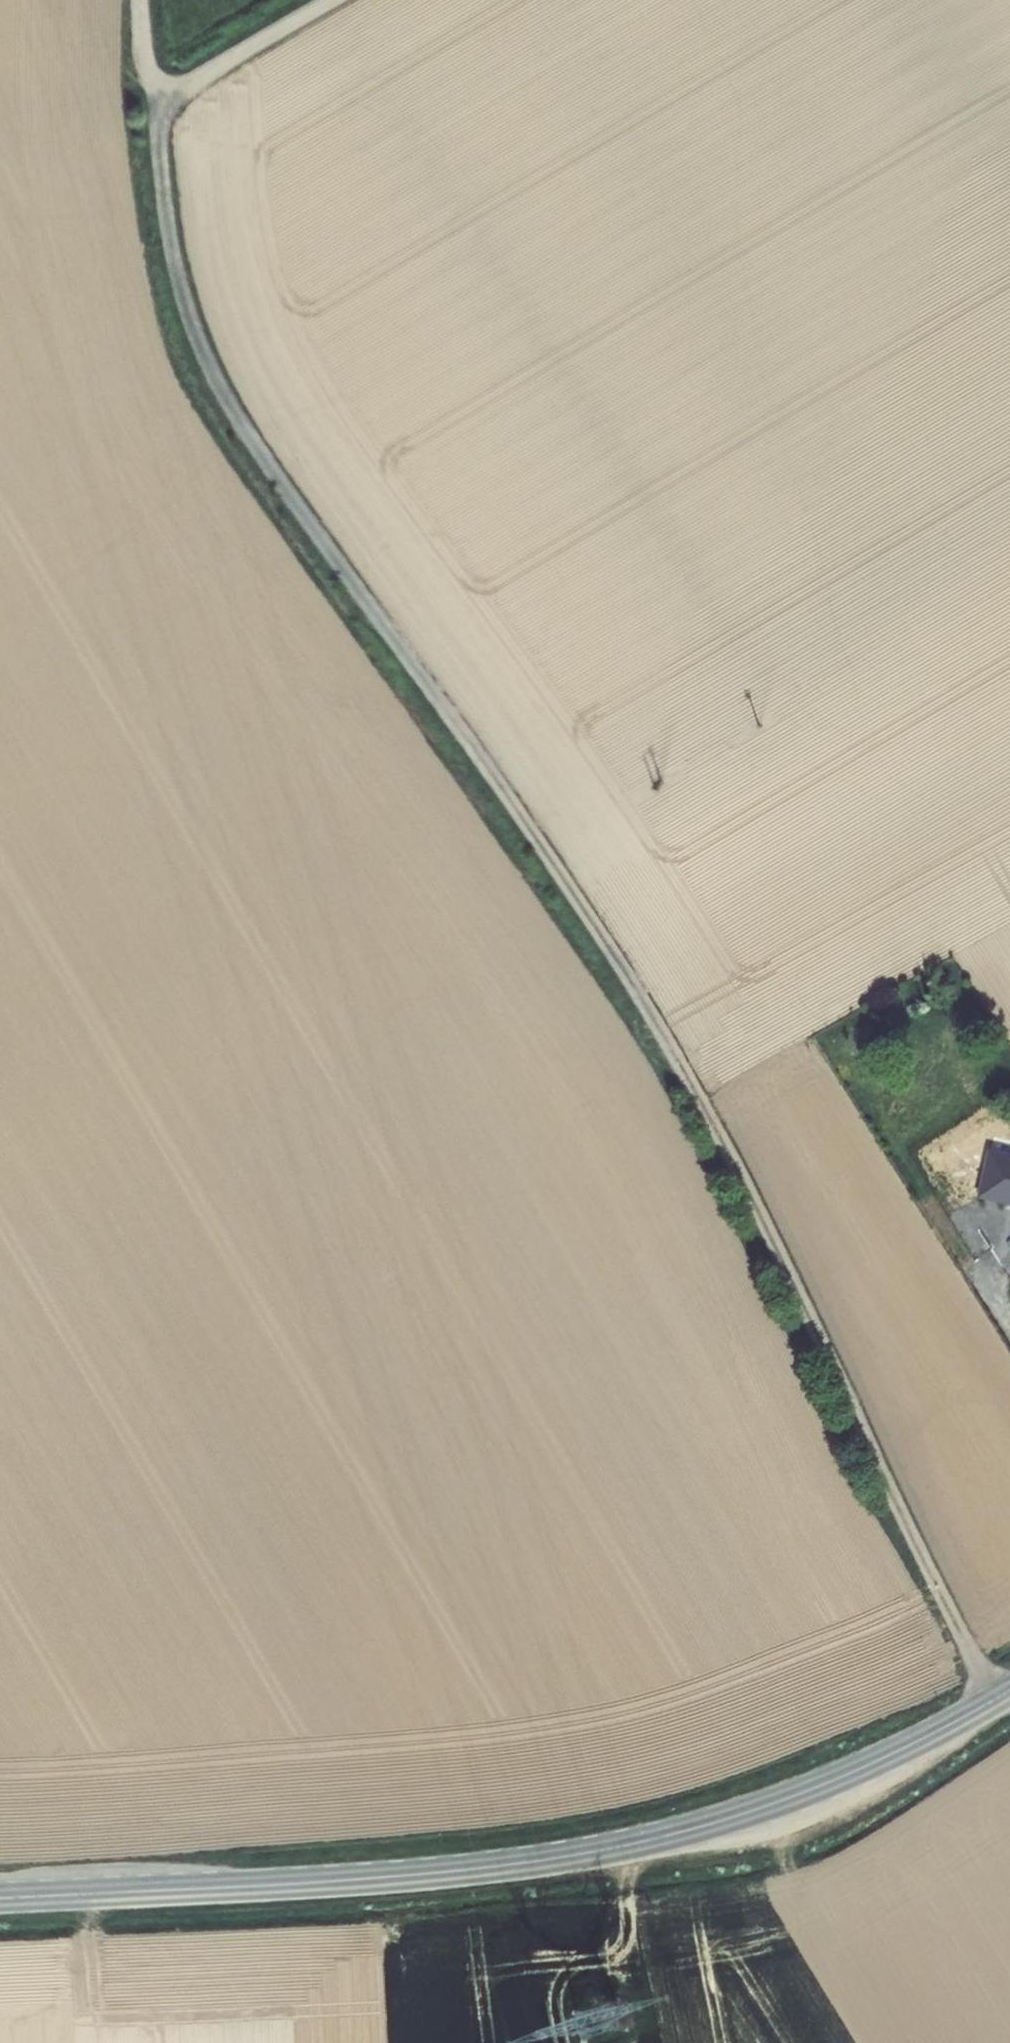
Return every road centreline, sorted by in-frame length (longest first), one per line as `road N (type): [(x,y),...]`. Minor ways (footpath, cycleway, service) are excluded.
road 1 (track): [(140,0),(175,271),(203,356),(240,421),(662,1030),(825,1337),(932,1581),(996,1702)]
road 2 (tertiary): [(1009,1693),(811,1790),(629,1846),(462,1873),(0,1899)]
road 3 (track): [(156,106),(330,0)]

